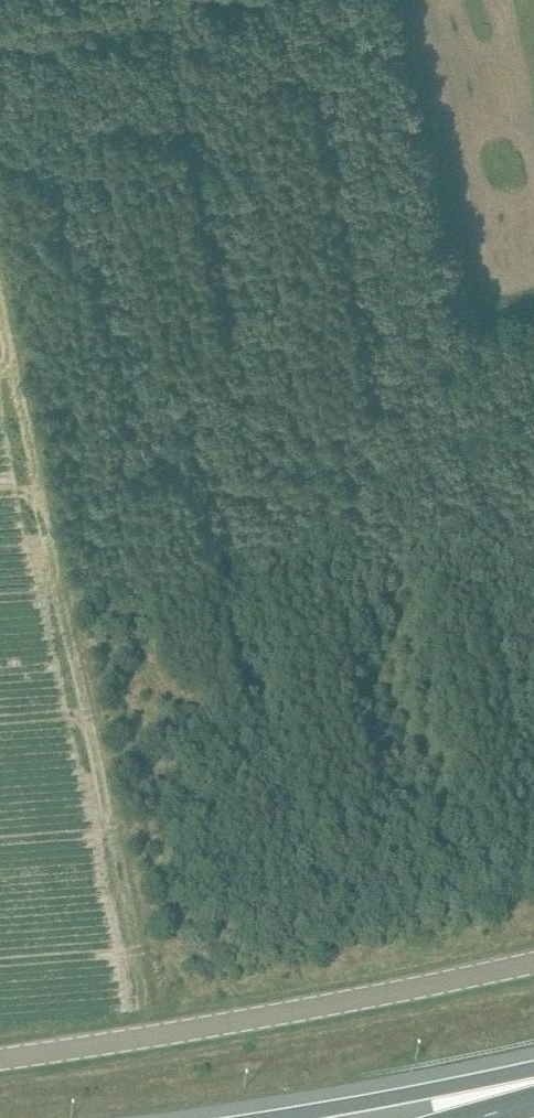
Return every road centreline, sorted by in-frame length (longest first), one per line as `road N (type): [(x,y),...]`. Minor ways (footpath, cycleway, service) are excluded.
road 1 (unclassified): [(533,962),(0,1059)]
road 2 (motorway): [(533,1082),(267,1117)]

